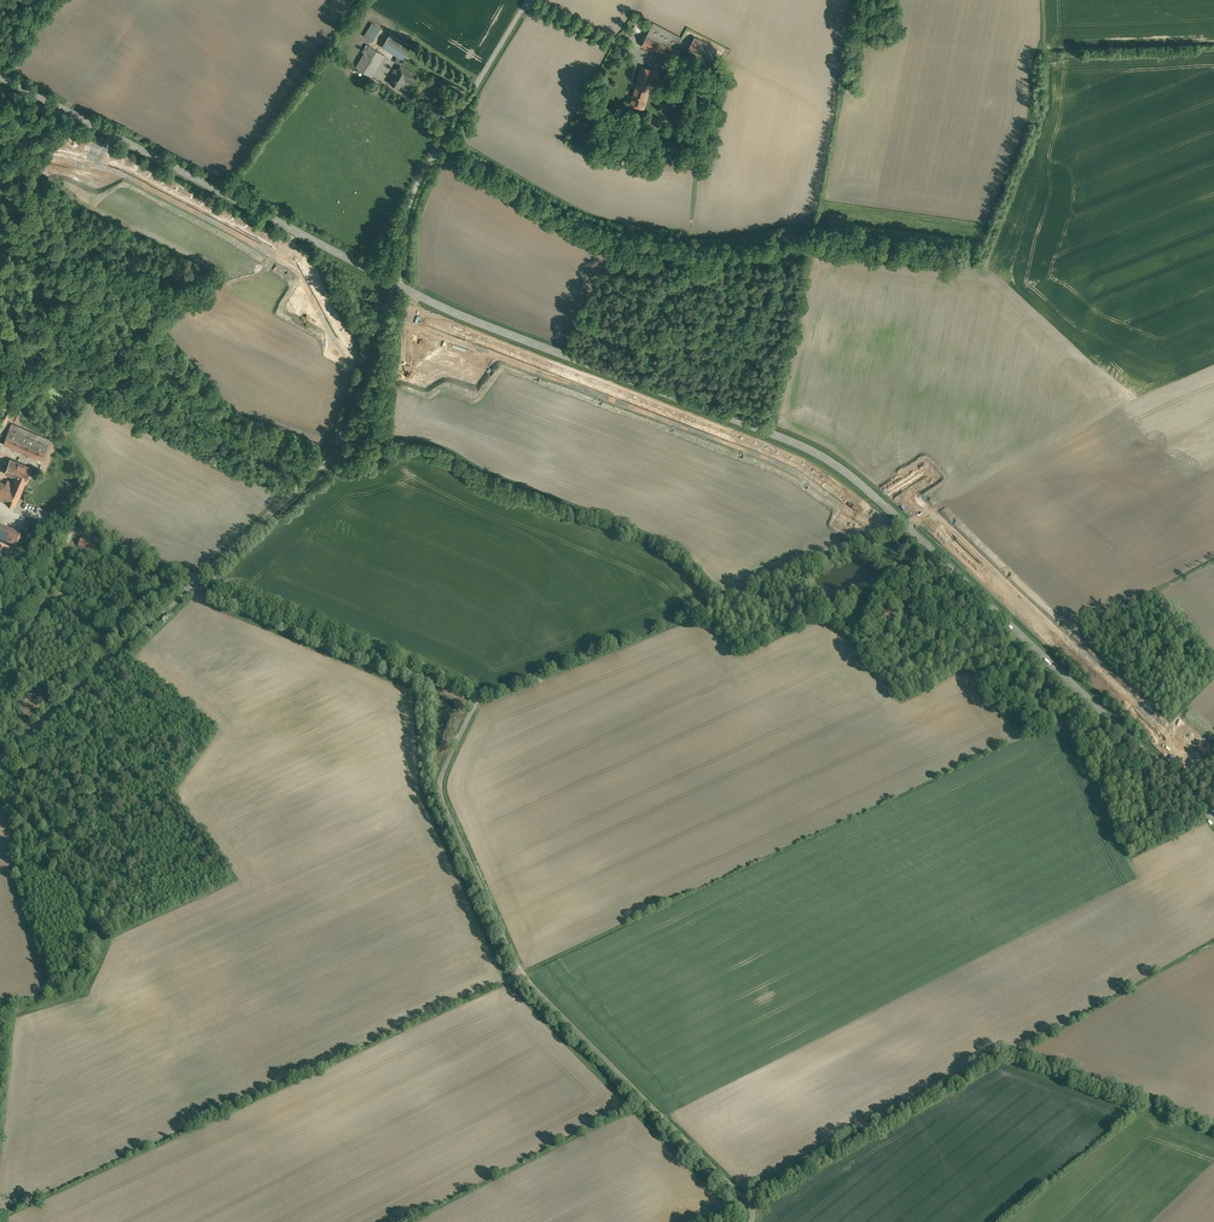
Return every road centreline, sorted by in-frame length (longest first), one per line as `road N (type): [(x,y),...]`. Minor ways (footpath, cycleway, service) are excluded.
road 1 (tertiary): [(1213,818),(839,467),(390,280)]
road 2 (residential): [(751,1221),(742,1196),(631,1088),(508,951),(445,817),(444,760),(467,686),(200,576)]
road 3 (tertiary): [(390,280),(0,76)]
road 4 (residential): [(390,280),(322,454),(200,576)]
road 5 (residential): [(390,280),(414,199),(531,0)]
road 6 (residential): [(200,576),(0,759)]

